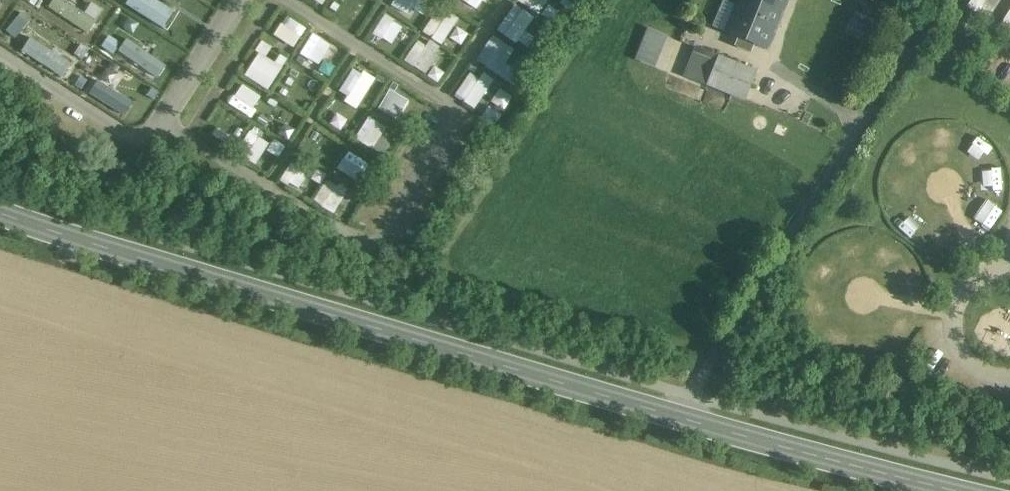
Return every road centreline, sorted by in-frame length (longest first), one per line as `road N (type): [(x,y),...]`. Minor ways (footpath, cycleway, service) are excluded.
road 1 (tertiary): [(0,211),(601,397),(953,490)]

